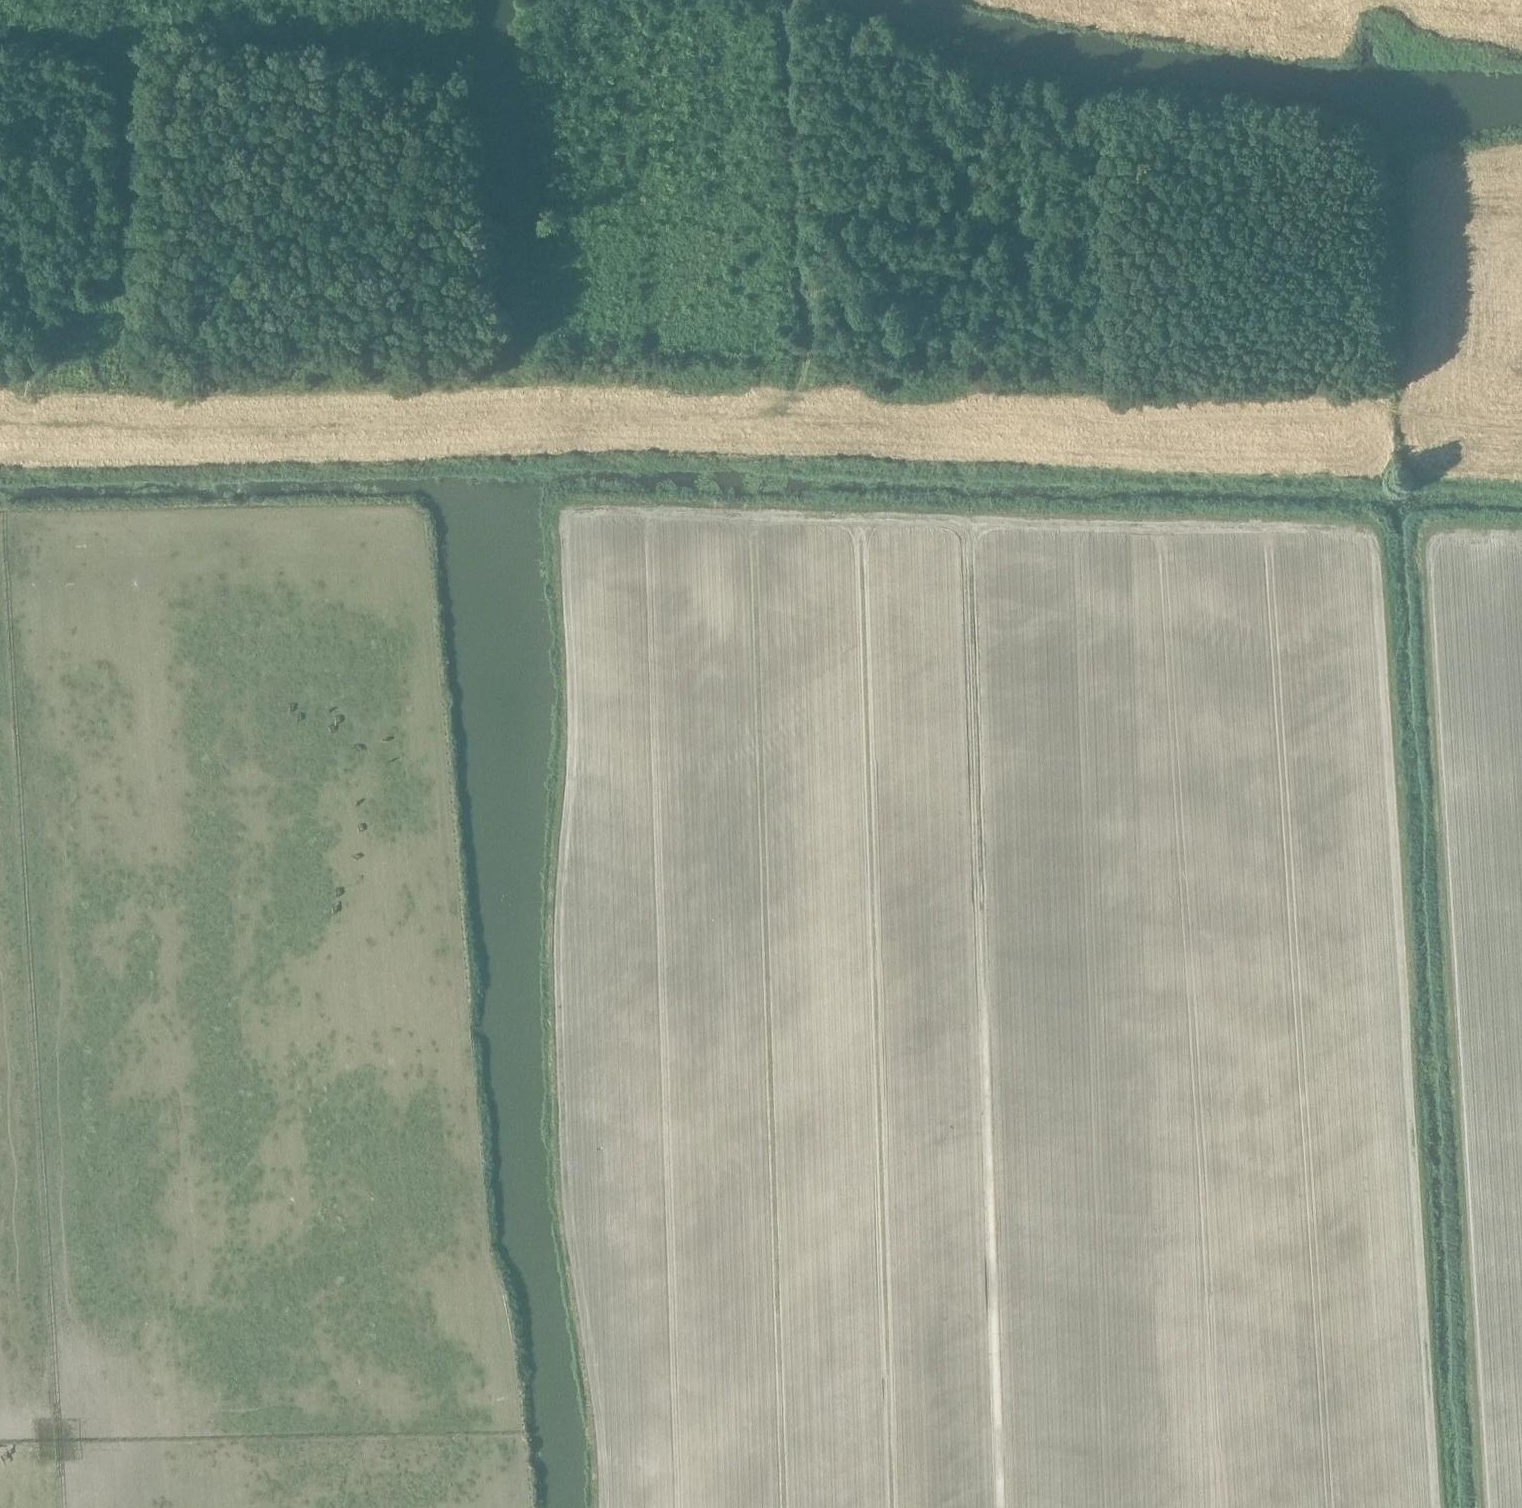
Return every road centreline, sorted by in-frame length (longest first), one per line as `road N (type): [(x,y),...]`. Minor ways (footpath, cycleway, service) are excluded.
road 1 (track): [(807,429),(0,421)]
road 2 (track): [(1357,438),(807,429)]
road 3 (track): [(1521,441),(1357,438)]

